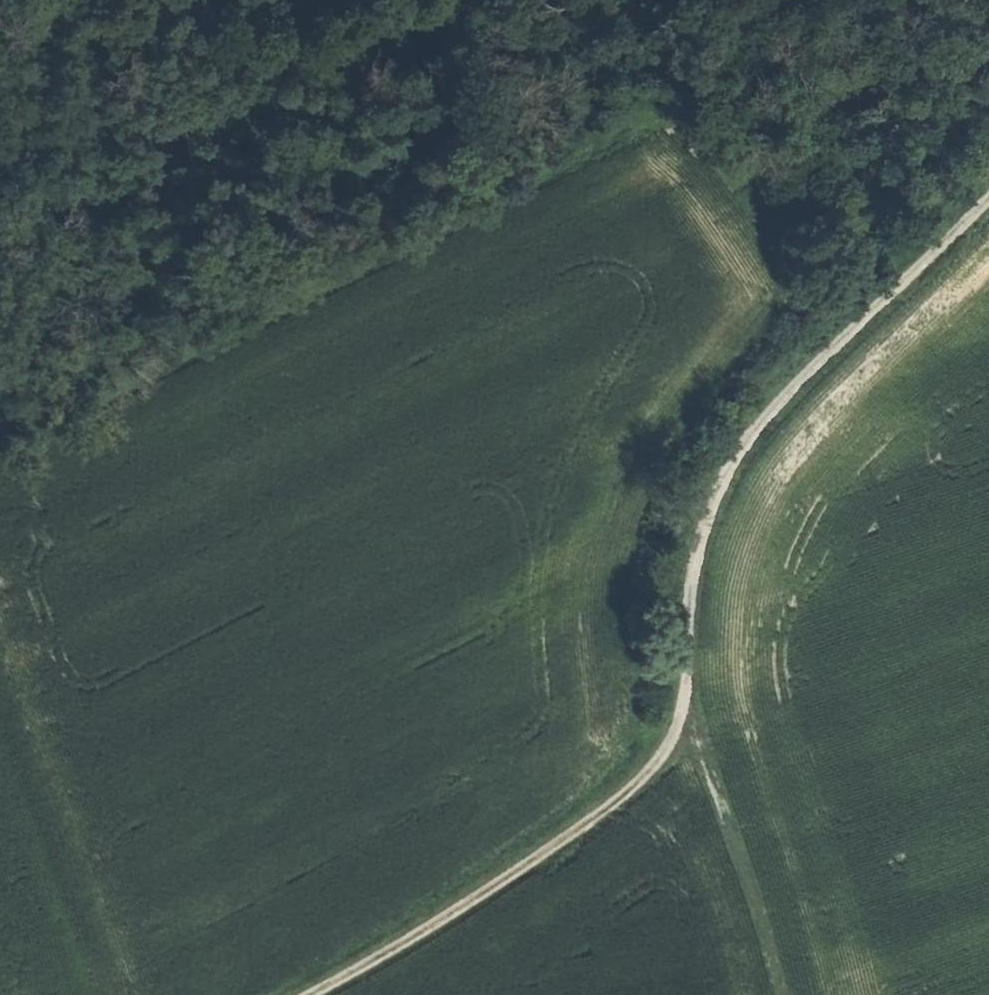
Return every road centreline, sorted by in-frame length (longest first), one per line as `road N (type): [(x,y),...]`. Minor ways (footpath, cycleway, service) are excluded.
road 1 (track): [(988,199),(743,442),(708,512),(691,580),(685,716),(638,781),(535,860),(306,994)]
road 2 (track): [(685,716),(768,888),(792,994)]

